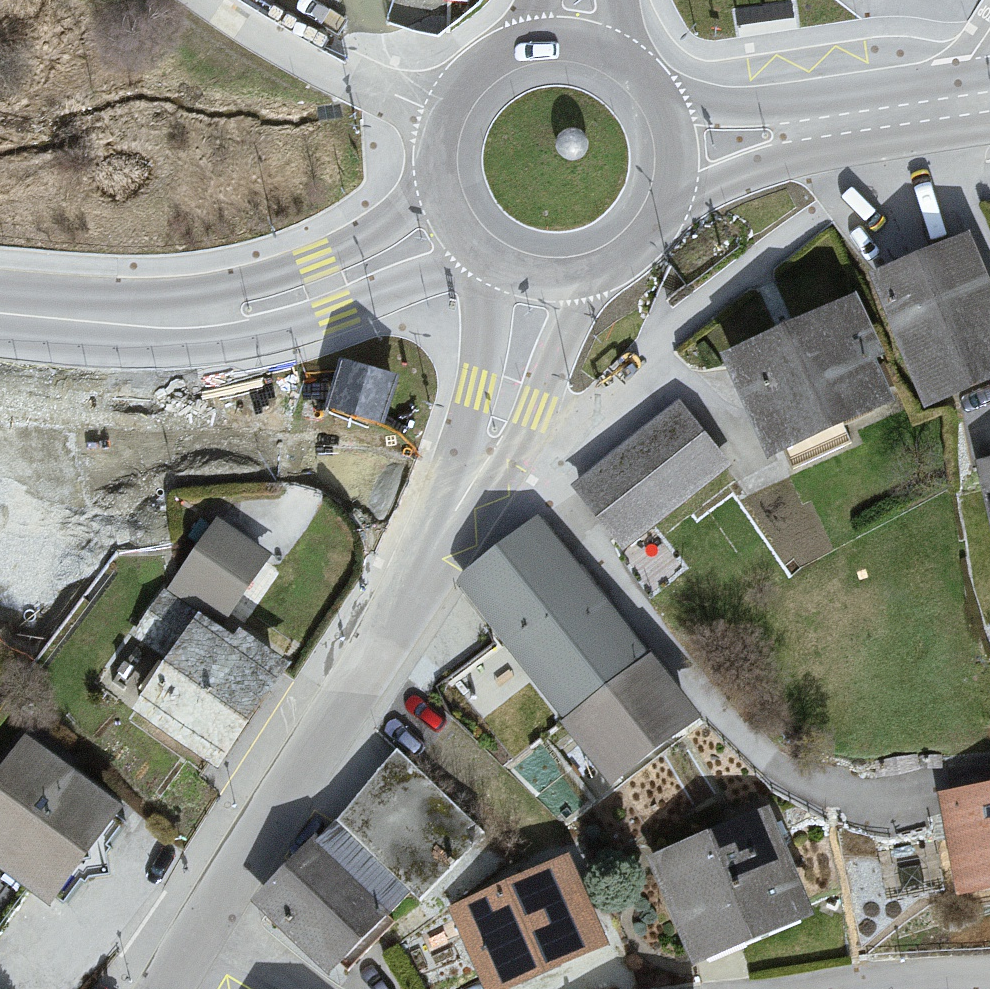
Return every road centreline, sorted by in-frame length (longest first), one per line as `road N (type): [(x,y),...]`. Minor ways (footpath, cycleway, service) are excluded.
road 1 (tertiary): [(464,495),(380,650),(199,927)]
road 2 (tertiary): [(34,314),(154,328),(255,327),(313,316),(432,270),(490,257)]
road 3 (tertiary): [(440,177),(401,222),(285,283),(169,312),(34,314)]
road 4 (tertiary): [(664,209),(760,165),(974,122)]
road 5 (tertiary): [(966,86),(779,103),(656,96)]
road 6 (tertiary): [(464,495),(539,392),(607,267)]
road 7 (tertiary): [(497,262),(497,323),(464,495)]
road 8 (tertiary): [(522,47),(481,69),(455,99),(441,135),(440,177)]
road 9 (residential): [(199,927),(314,988)]

